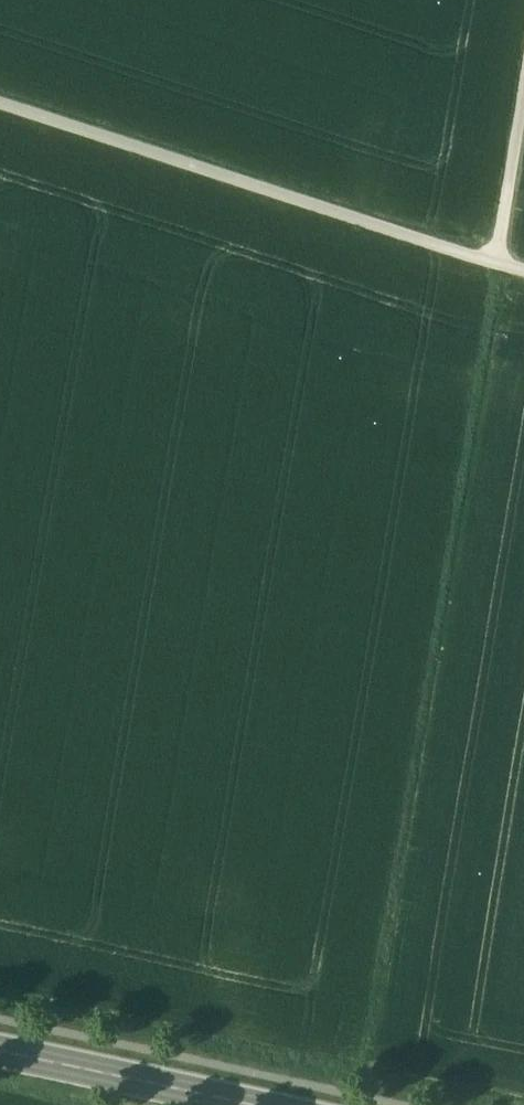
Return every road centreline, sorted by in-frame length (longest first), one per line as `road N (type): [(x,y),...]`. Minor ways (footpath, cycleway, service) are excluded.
road 1 (track): [(372,1062),(496,263)]
road 2 (track): [(523,268),(0,103)]
road 3 (secondary): [(245,1104),(0,1050)]
road 4 (track): [(523,84),(496,263)]

